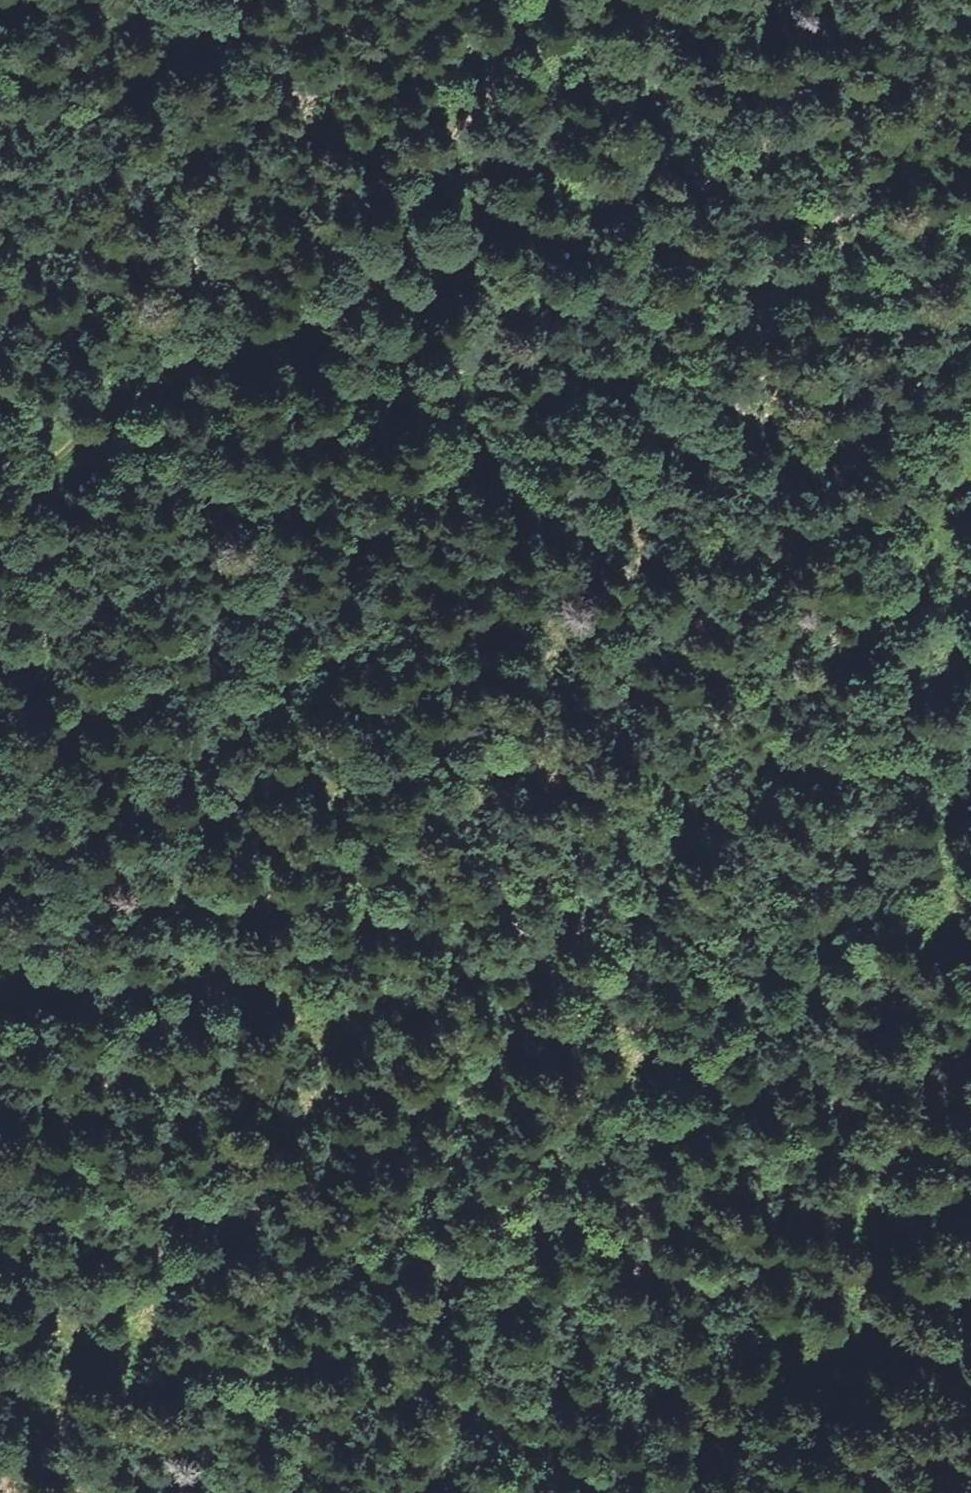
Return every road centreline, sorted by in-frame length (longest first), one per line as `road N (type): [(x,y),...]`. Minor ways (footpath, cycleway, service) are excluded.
road 1 (track): [(0,486),(150,373),(273,330),(392,229),(464,128),(533,0)]

